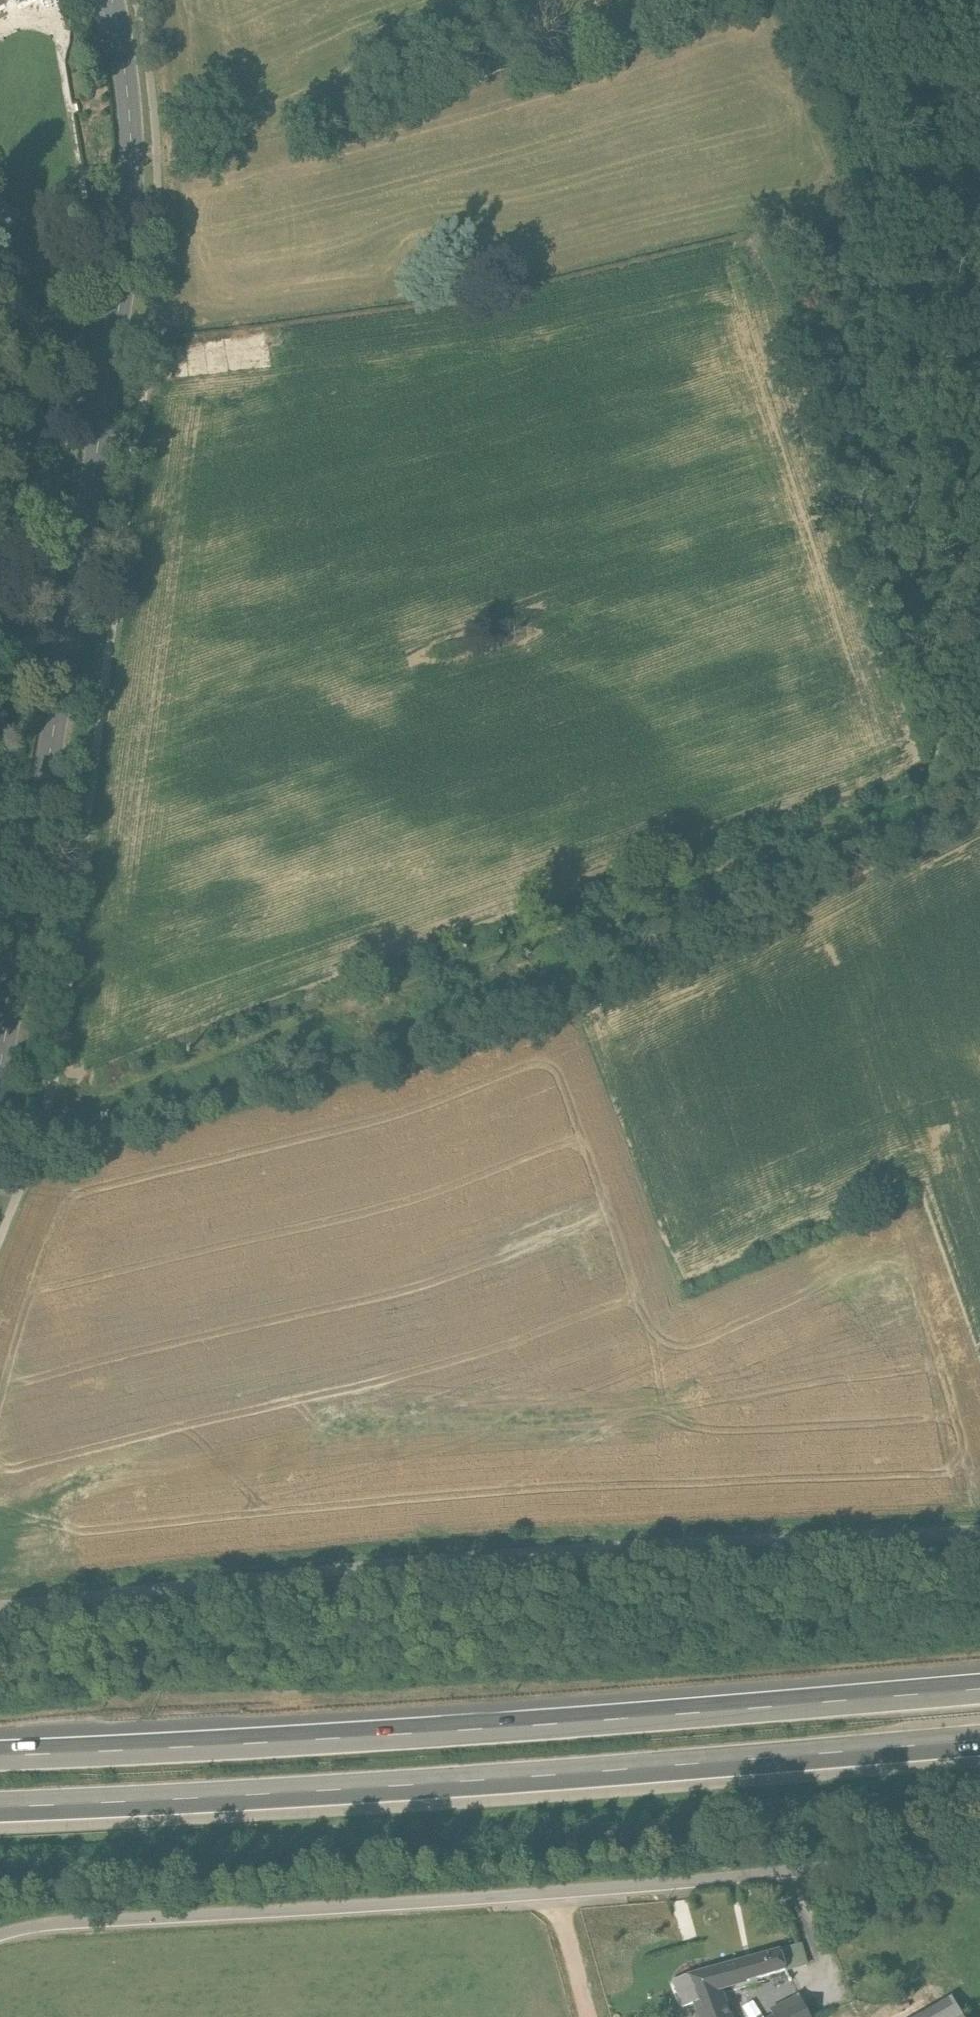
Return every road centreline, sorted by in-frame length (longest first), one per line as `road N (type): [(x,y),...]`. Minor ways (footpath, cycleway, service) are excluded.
road 1 (tertiary): [(0,1069),(117,347),(135,171),(126,58),(111,0)]
road 2 (track): [(2,1054),(49,1107),(95,1102),(715,881),(922,787)]
road 3 (motorway): [(0,1807),(979,1739)]
road 4 (motorway): [(979,1684),(0,1748)]
road 5 (track): [(922,787),(946,746),(954,659),(979,556)]
road 6 (track): [(979,1851),(787,1873)]

